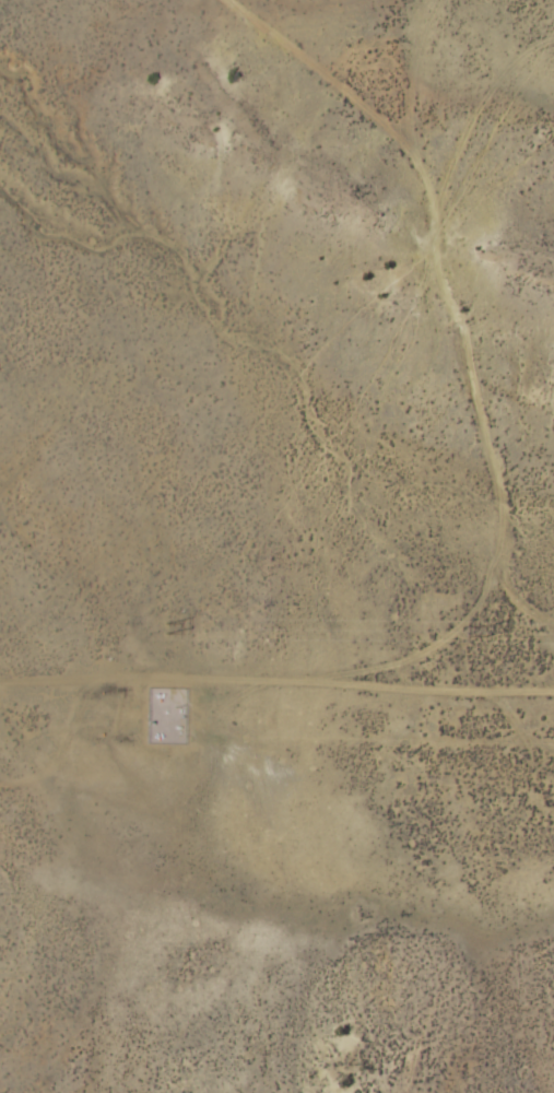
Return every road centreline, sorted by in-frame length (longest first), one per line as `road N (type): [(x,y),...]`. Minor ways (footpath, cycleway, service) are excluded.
road 1 (residential): [(320,0),(438,108),(433,223),(484,373),(484,636),(553,742)]
road 2 (residential): [(0,750),(95,733),(249,613),(484,636)]
road 3 (residential): [(438,108),(553,43)]

